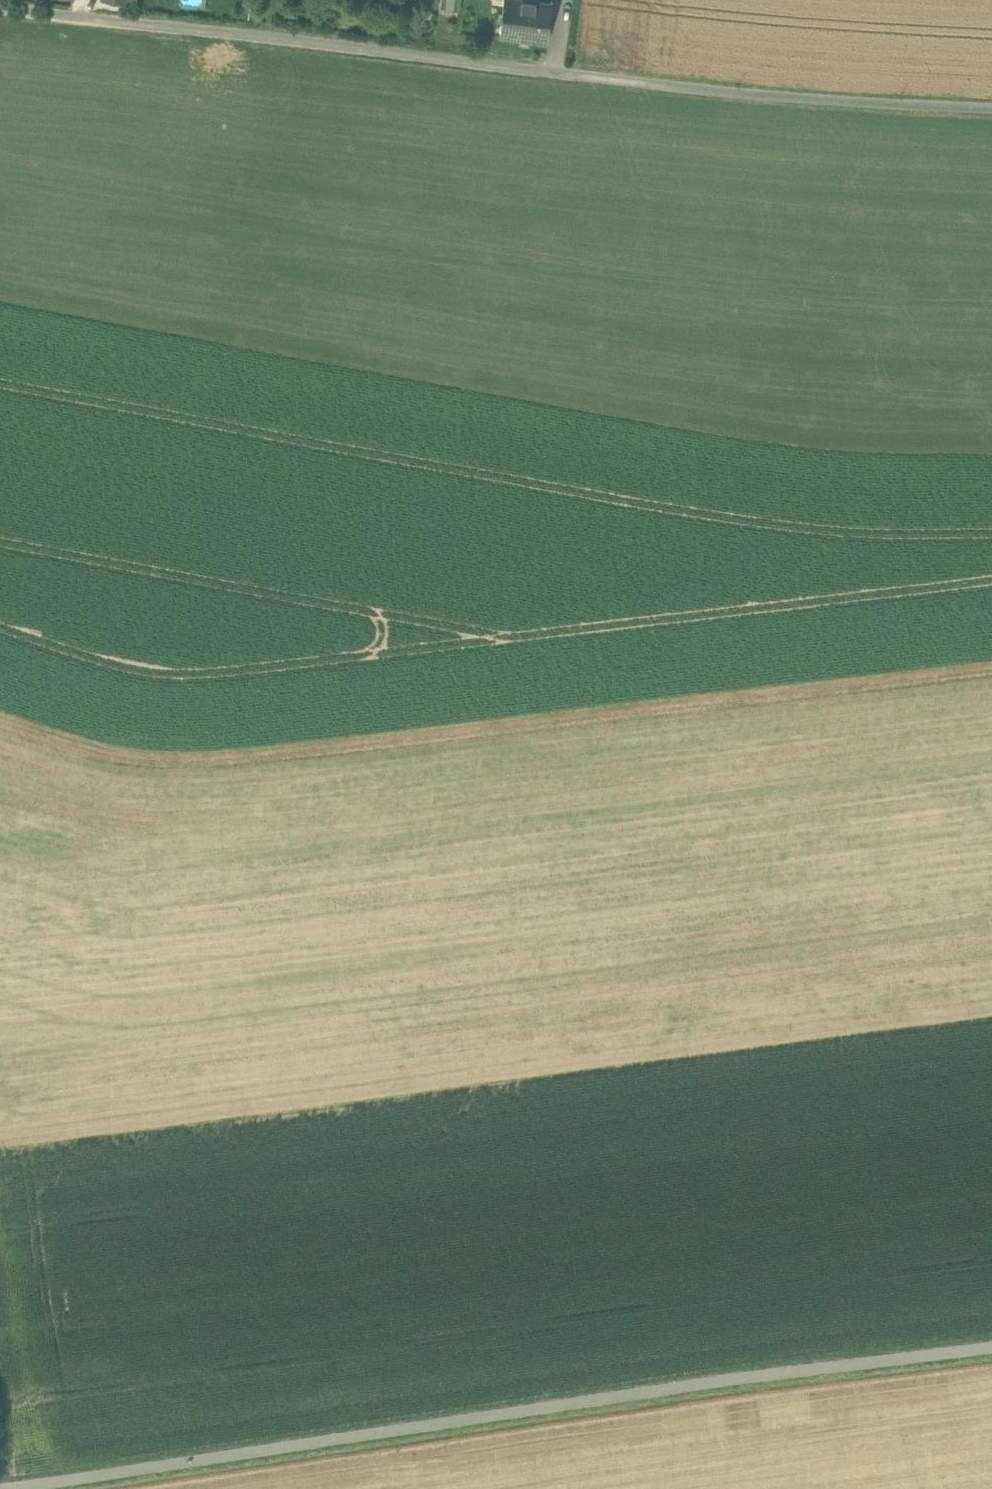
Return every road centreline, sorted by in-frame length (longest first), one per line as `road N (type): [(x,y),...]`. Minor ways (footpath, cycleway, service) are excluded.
road 1 (track): [(991,662),(126,759),(0,714)]
road 2 (unclassified): [(0,6),(575,72),(991,106)]

